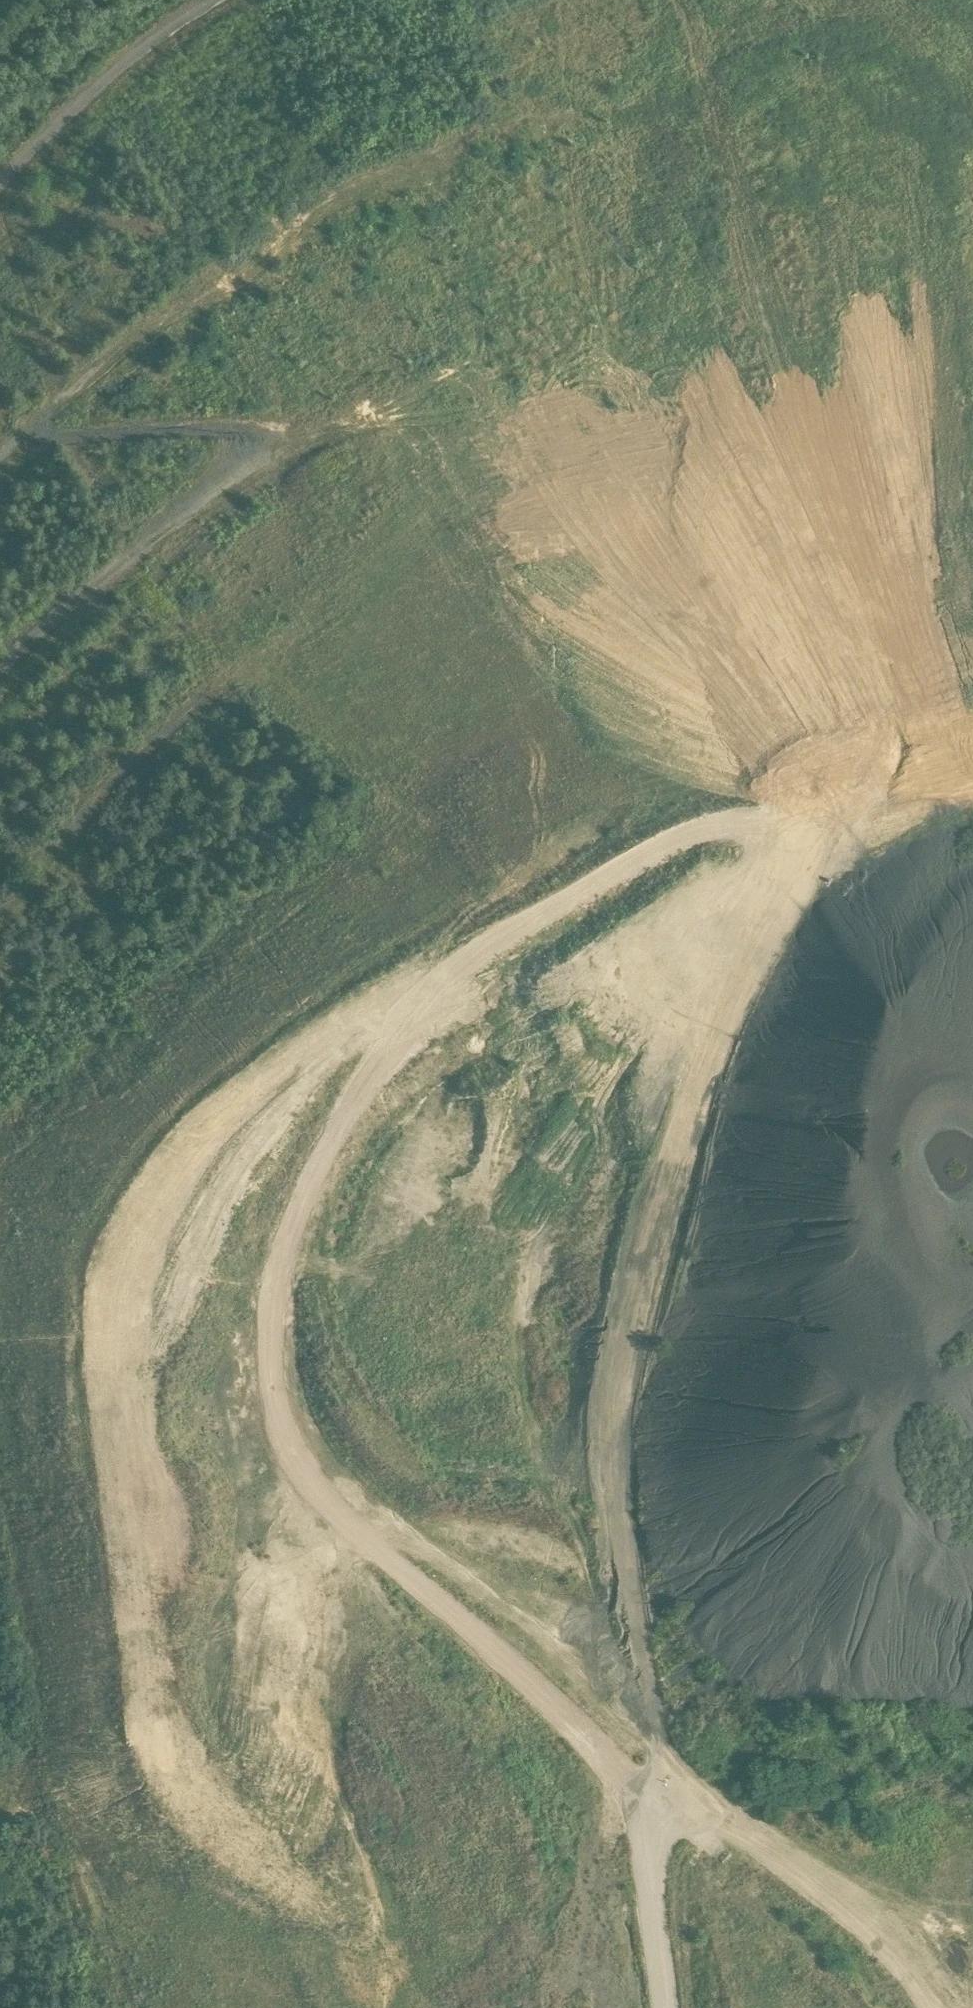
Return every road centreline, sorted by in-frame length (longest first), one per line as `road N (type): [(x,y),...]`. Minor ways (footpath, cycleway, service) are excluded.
road 1 (track): [(214,487),(234,431),(30,444),(0,471)]
road 2 (track): [(214,487),(0,688)]
road 3 (track): [(214,0),(121,55),(0,175)]
road 4 (track): [(654,2007),(649,1761)]

